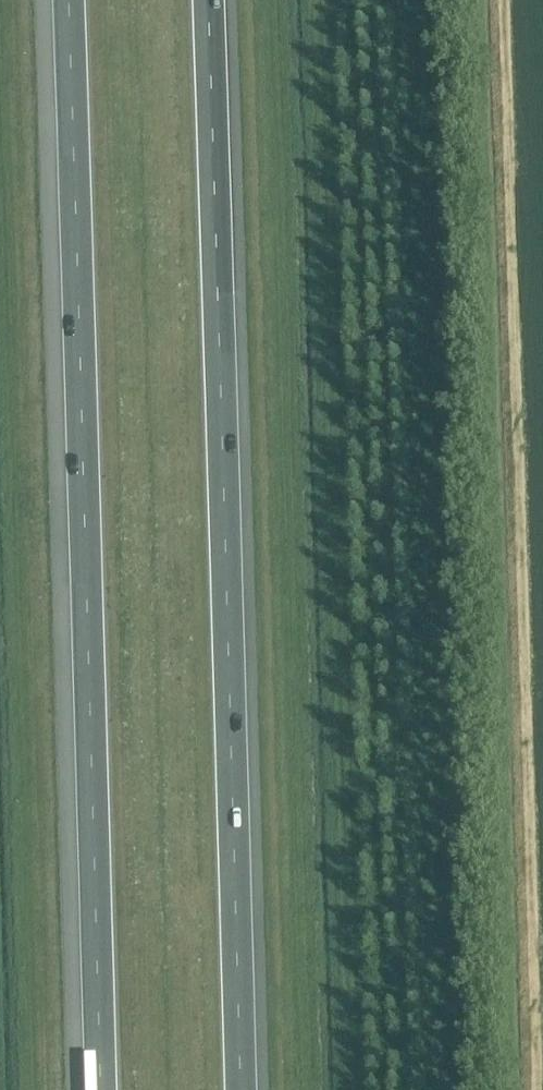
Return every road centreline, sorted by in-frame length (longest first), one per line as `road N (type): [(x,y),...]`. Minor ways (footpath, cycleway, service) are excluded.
road 1 (motorway): [(68,0),(98,1089)]
road 2 (motorway): [(236,1089),(208,0)]

